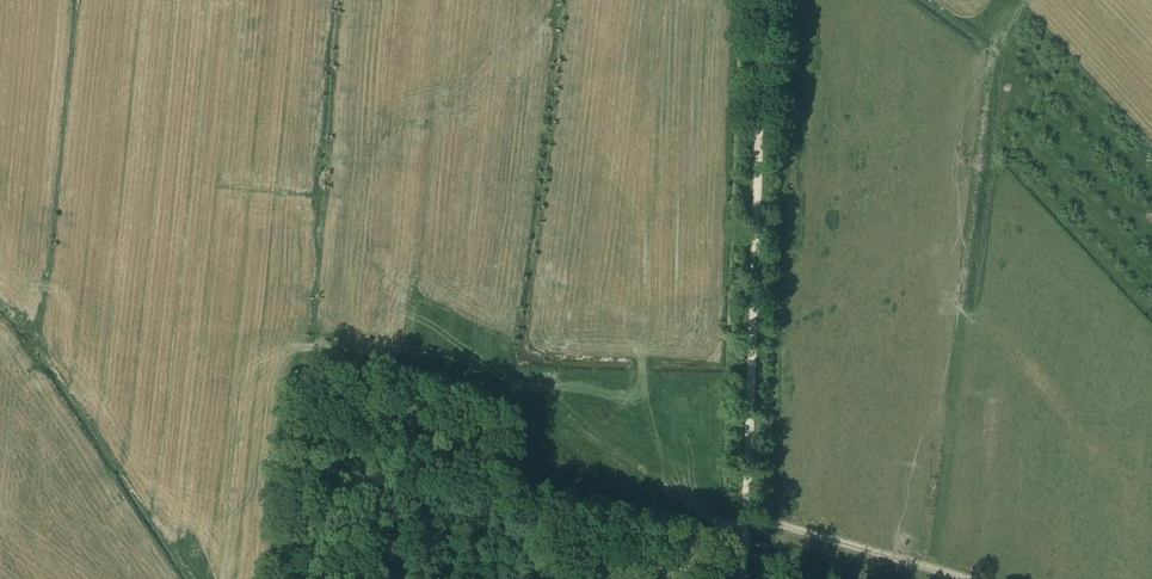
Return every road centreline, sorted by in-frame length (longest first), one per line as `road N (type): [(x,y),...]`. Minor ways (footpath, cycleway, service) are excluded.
road 1 (track): [(763,0),(745,578)]
road 2 (track): [(717,578),(440,491),(427,511),(421,578)]
road 3 (track): [(746,515),(965,578)]
road 4 (track): [(223,578),(241,422)]

